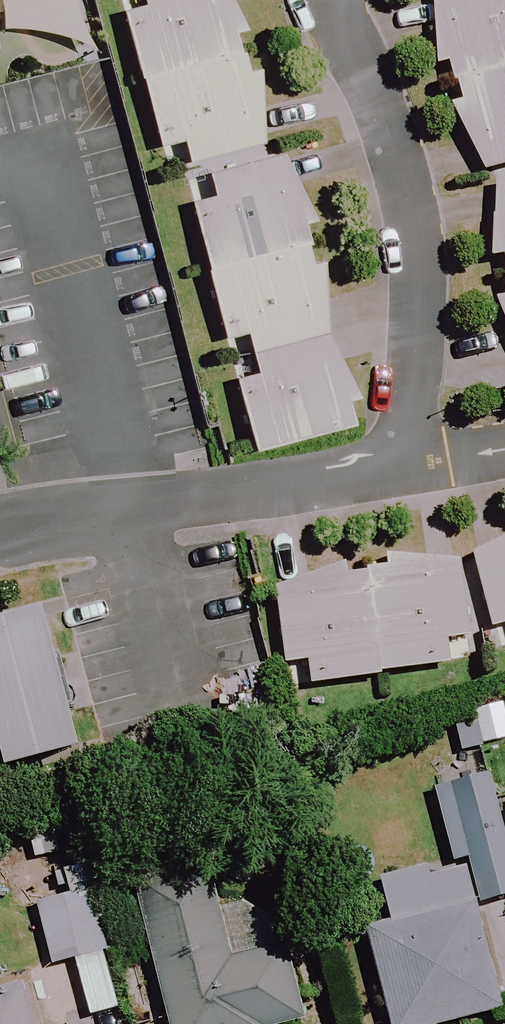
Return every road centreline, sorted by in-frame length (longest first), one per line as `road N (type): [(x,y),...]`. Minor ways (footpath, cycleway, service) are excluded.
road 1 (residential): [(404,461),(418,267),(393,153),(347,48),(342,0)]
road 2 (residential): [(0,536),(133,502),(404,461)]

